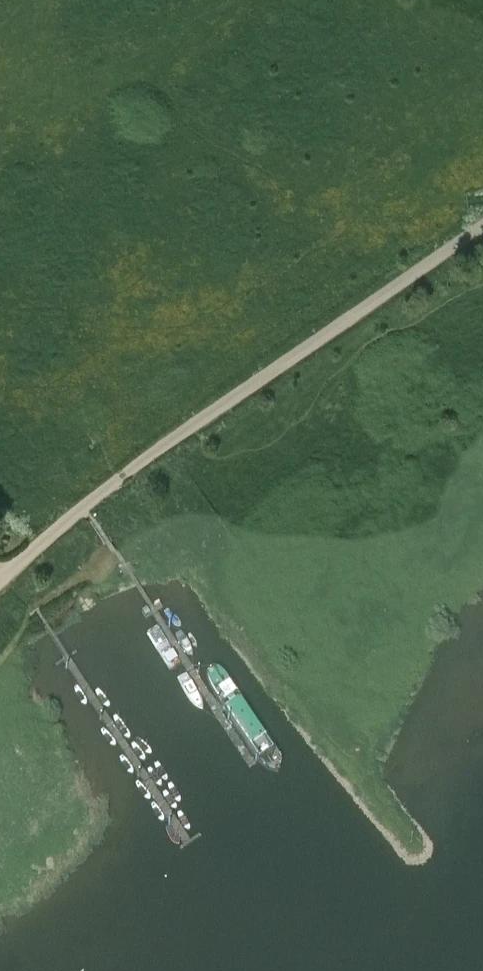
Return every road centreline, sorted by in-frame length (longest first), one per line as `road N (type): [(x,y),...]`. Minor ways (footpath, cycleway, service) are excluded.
road 1 (unclassified): [(0,577),(122,477),(482,226)]

